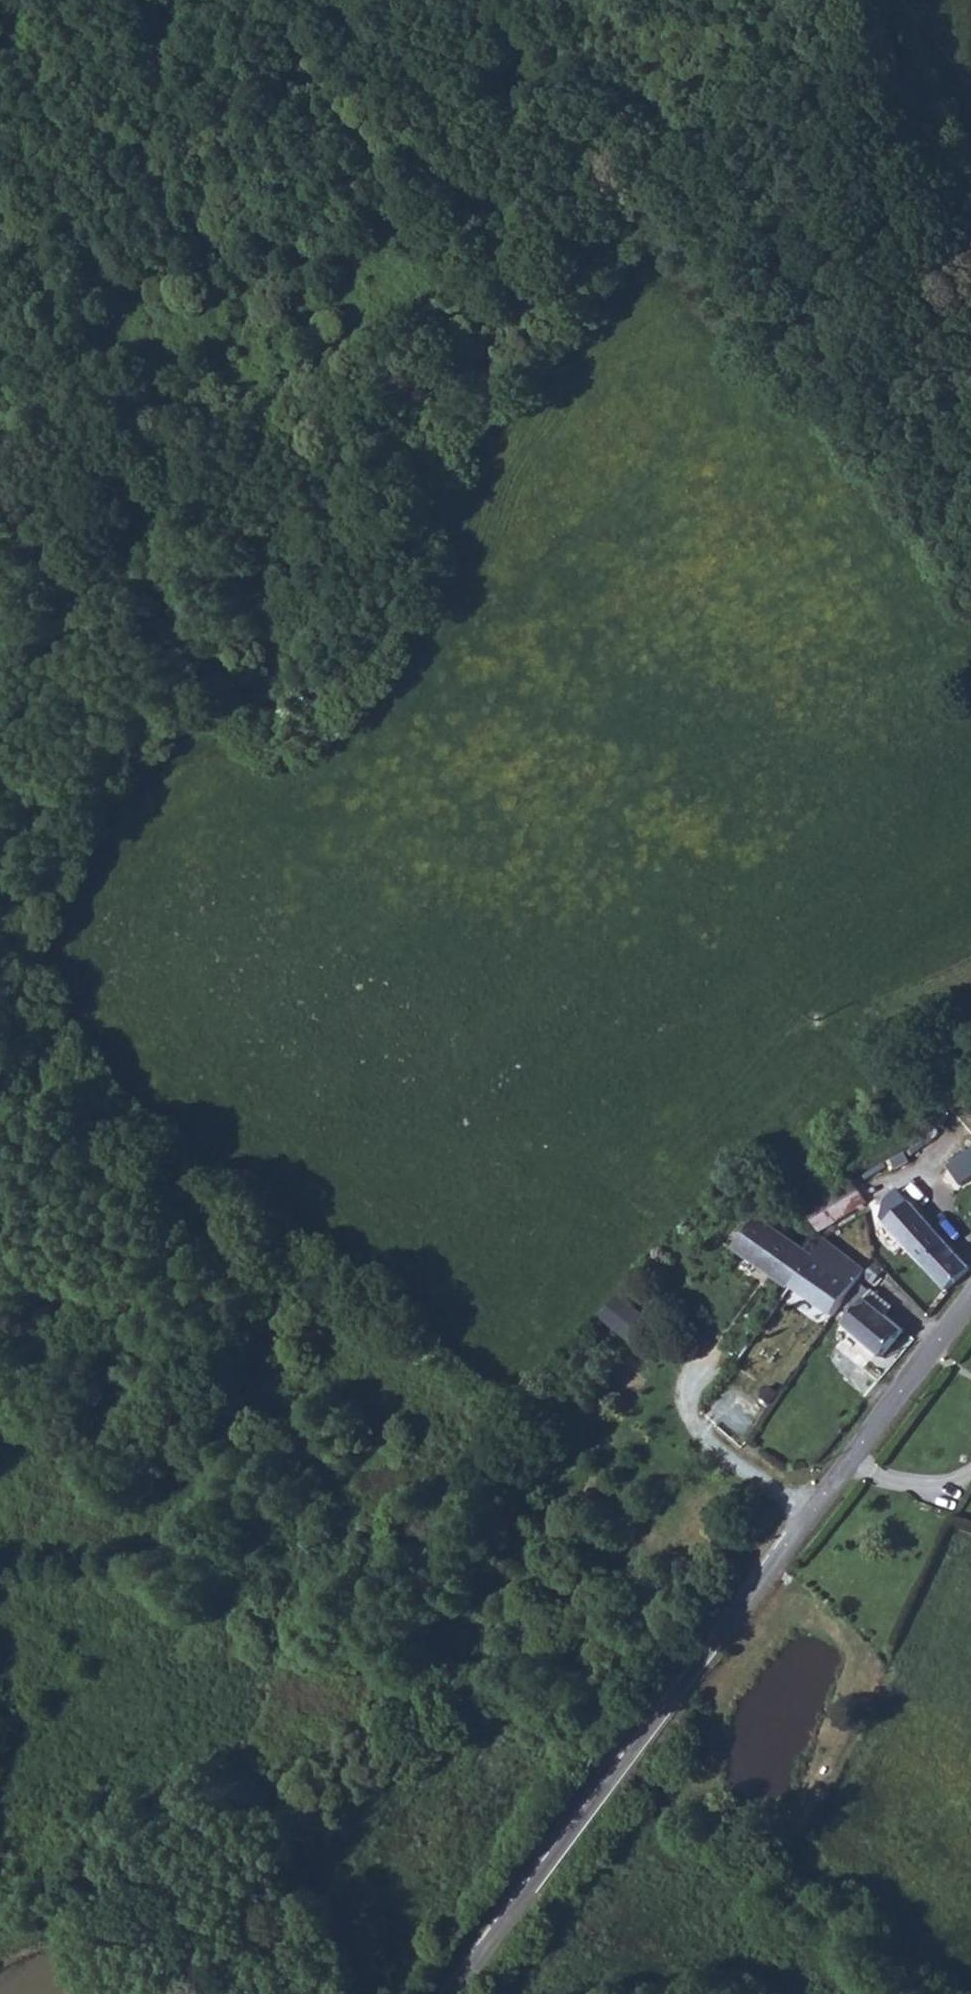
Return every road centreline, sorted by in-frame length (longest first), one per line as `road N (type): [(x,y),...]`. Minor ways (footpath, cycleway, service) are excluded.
road 1 (track): [(0,454),(138,444),(387,383),(687,160),(859,0)]
road 2 (unclassified): [(452,1993),(970,1298)]
road 3 (track): [(970,270),(876,0)]

